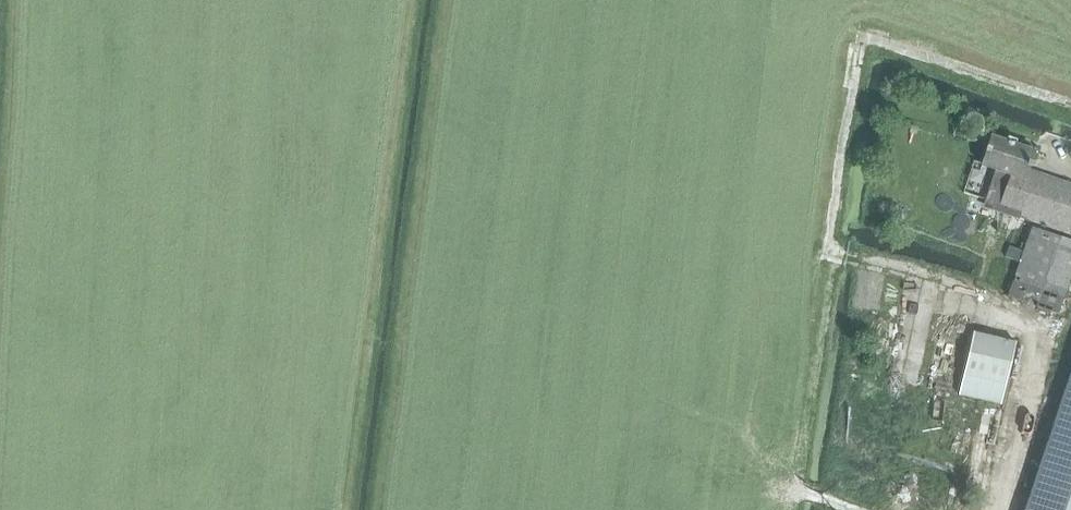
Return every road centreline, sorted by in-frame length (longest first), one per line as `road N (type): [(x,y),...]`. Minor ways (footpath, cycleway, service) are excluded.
road 1 (track): [(864,44),(1070,109)]

